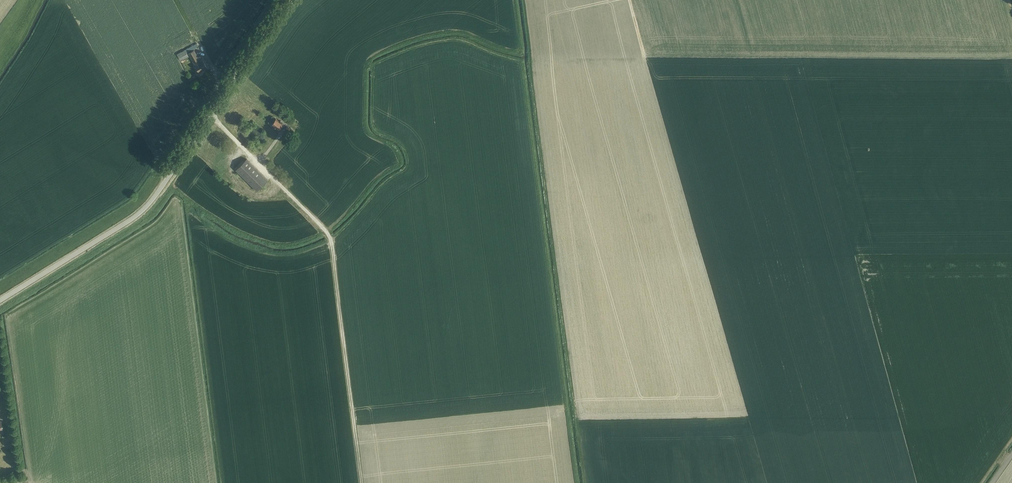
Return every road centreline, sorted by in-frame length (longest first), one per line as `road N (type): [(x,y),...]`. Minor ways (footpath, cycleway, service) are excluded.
road 1 (unclassified): [(0,300),(147,205),(293,0)]

